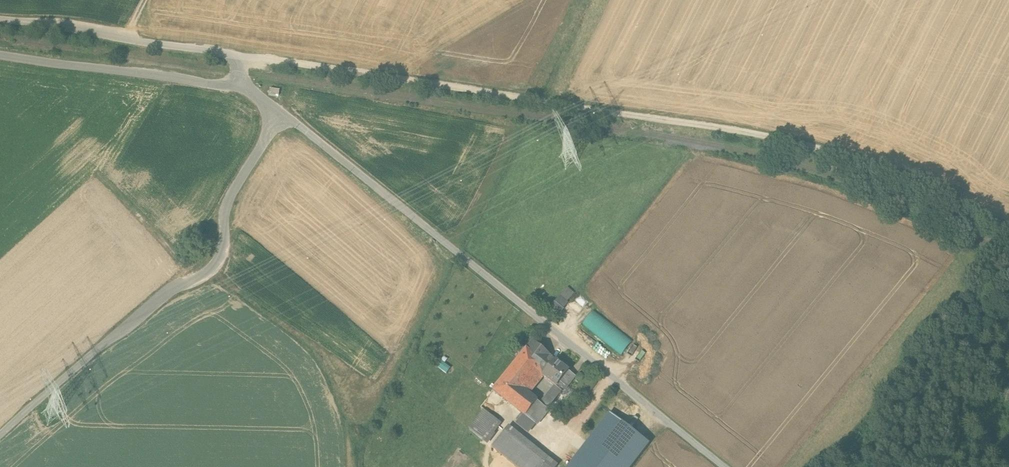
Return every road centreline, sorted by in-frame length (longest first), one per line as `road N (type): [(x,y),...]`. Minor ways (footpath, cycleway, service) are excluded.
road 1 (unclassified): [(723,466),(261,100),(237,87),(0,53)]
road 2 (track): [(1008,228),(838,156),(736,129),(241,57)]
road 3 (track): [(0,18),(241,57)]

